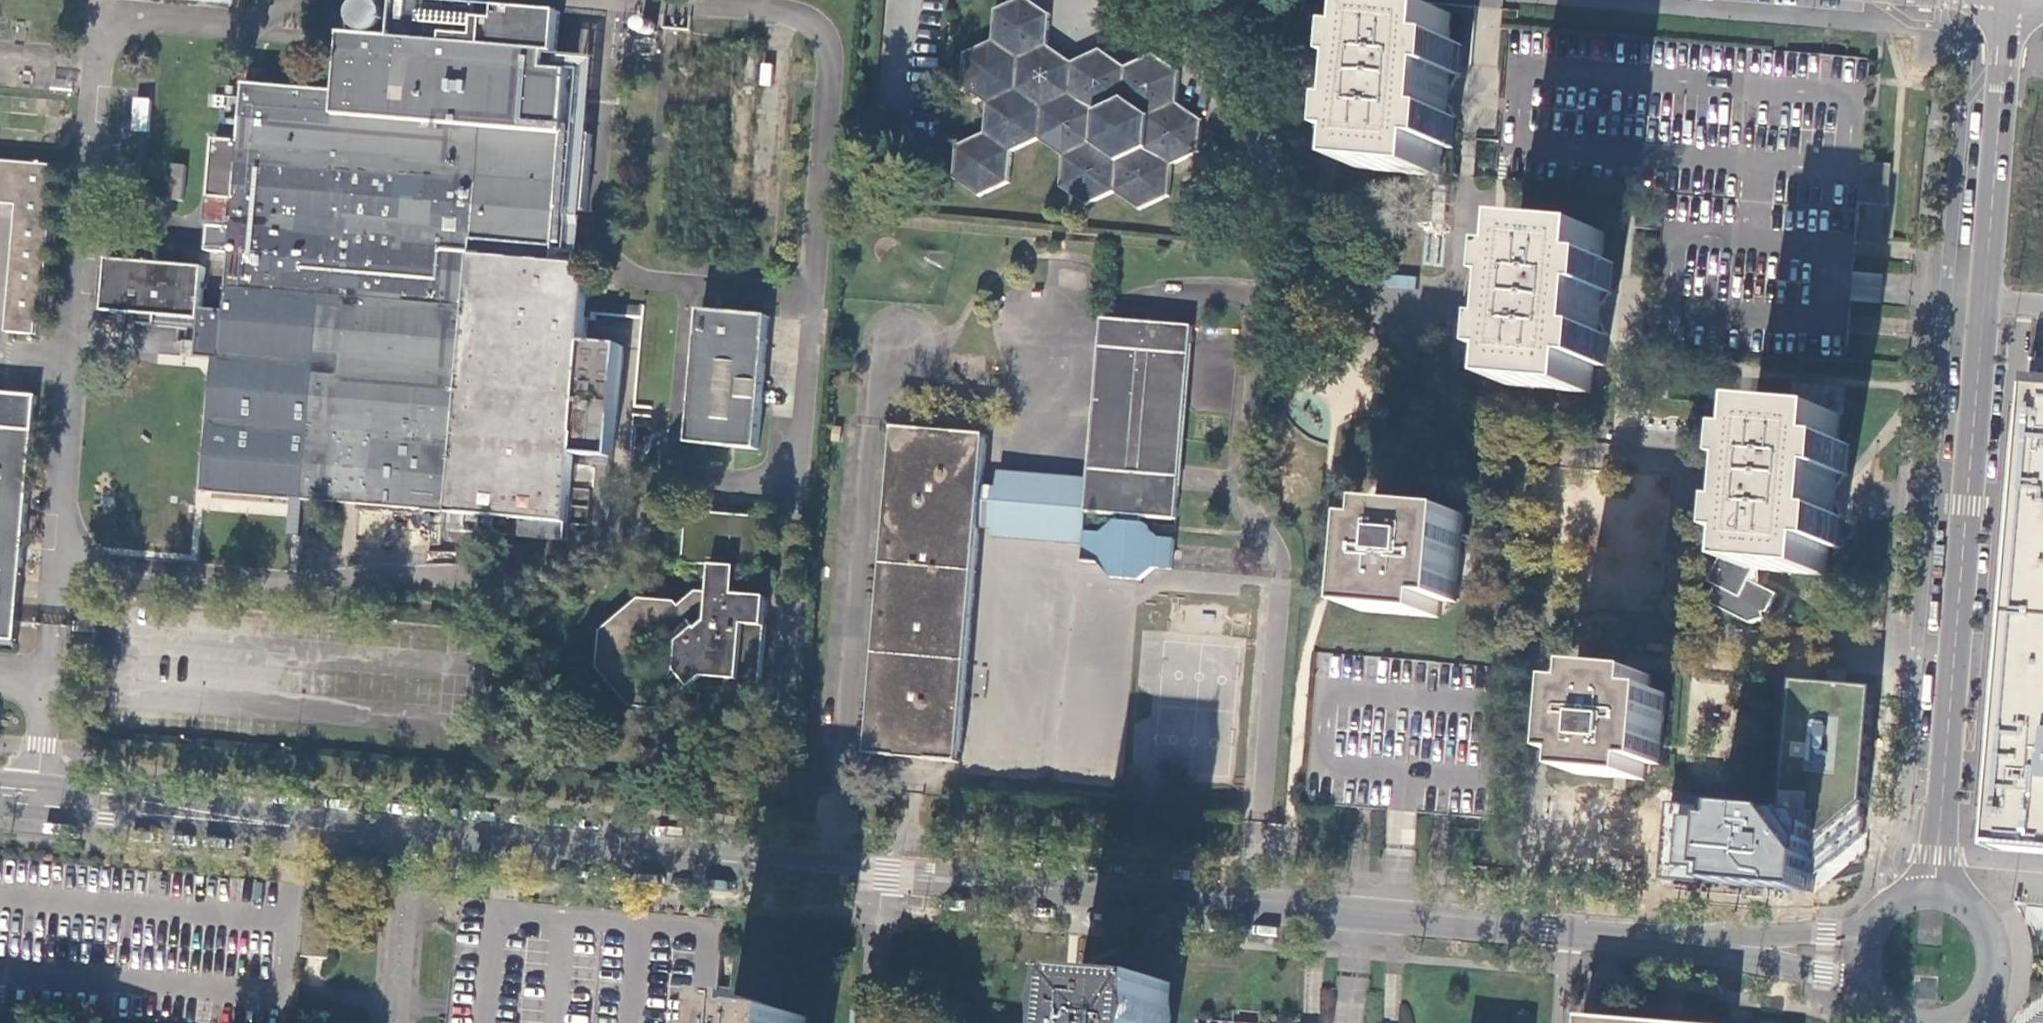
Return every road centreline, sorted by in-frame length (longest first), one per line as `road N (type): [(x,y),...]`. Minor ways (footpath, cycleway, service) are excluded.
road 1 (secondary): [(1932,885),(2011,0)]
road 2 (secondary): [(888,873),(1563,930)]
road 3 (secondary): [(405,833),(888,873)]
road 4 (secondary): [(0,798),(405,833)]
road 5 (secondary): [(1965,1022),(1993,996),(2002,947),(1979,904),(1932,885)]
road 6 (secondary): [(1563,930),(1737,945)]
road 7 (residential): [(393,1000),(405,833)]
road 8 (residential): [(877,1022),(888,873)]
road 9 (secondary): [(1737,945),(1859,983)]
road 10 (secondary): [(1862,927),(1737,945)]

